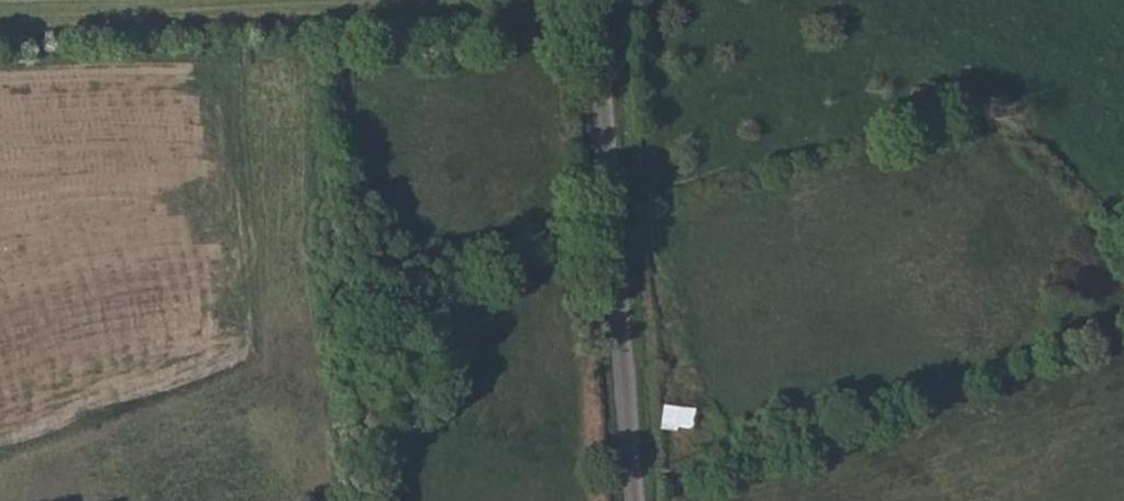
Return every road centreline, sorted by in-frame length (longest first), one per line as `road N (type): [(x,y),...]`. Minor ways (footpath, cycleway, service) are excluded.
road 1 (unclassified): [(633,500),(603,0)]

